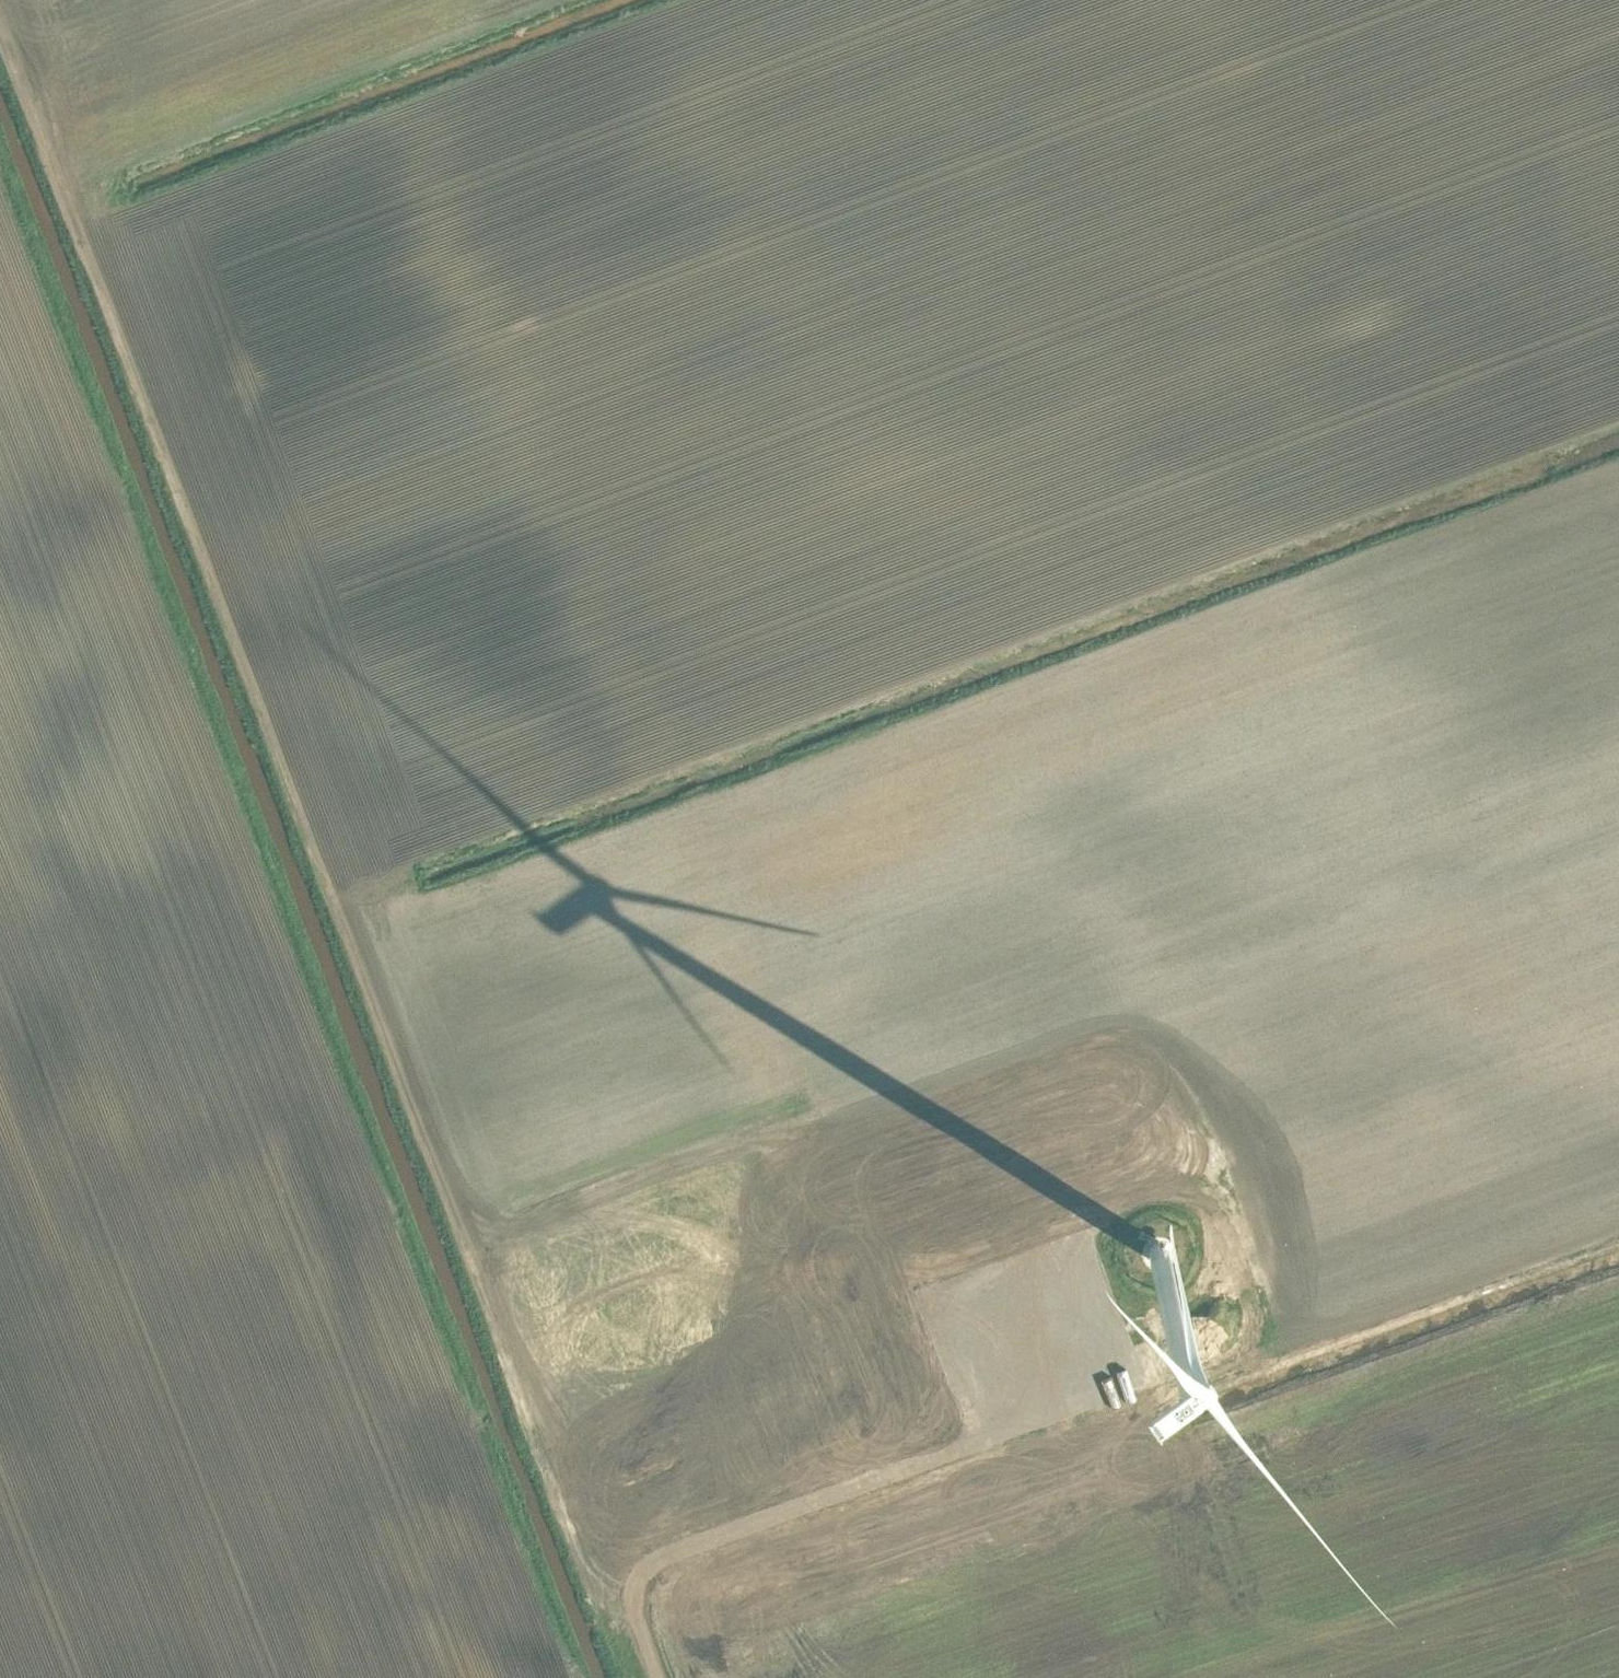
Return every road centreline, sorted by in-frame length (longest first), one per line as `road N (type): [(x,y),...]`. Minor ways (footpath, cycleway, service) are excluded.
road 1 (track): [(0,8),(626,1677)]

